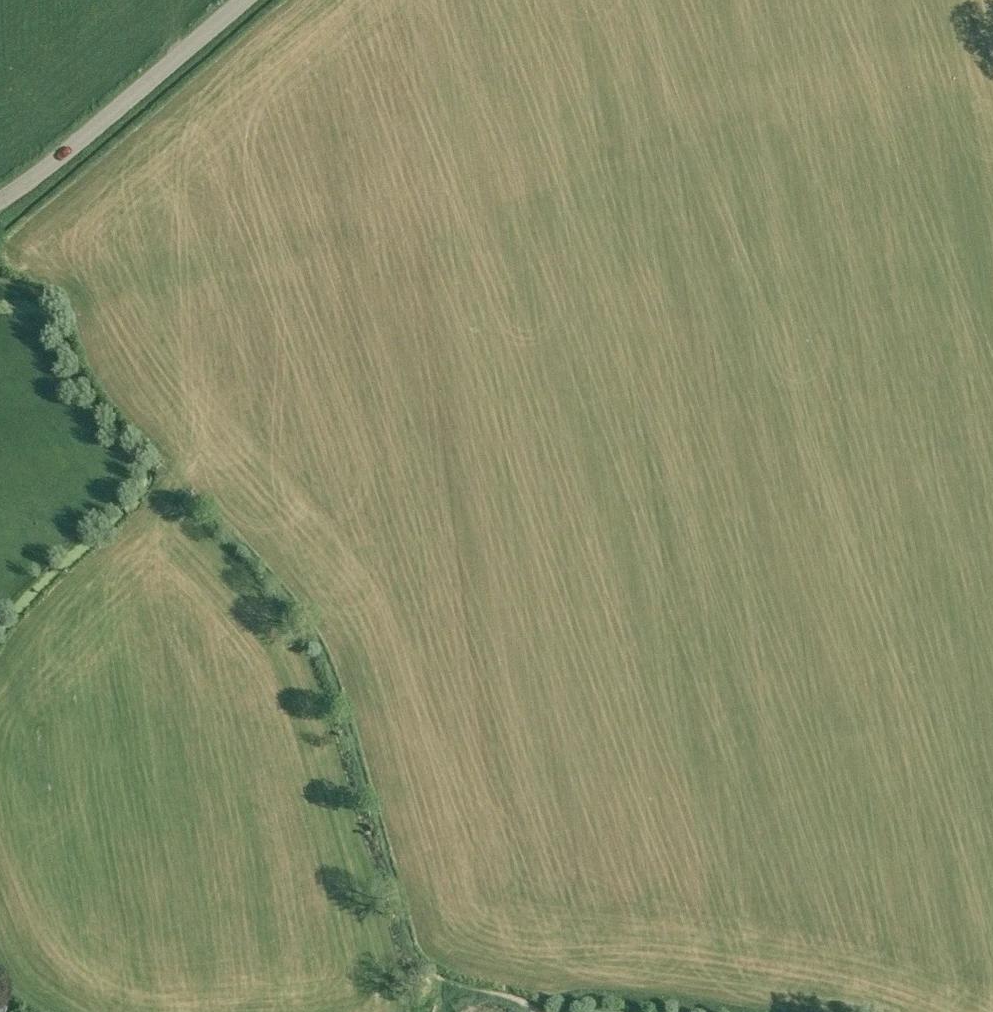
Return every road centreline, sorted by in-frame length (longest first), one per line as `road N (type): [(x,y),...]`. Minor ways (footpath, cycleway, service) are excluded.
road 1 (unclassified): [(0,199),(243,0)]

